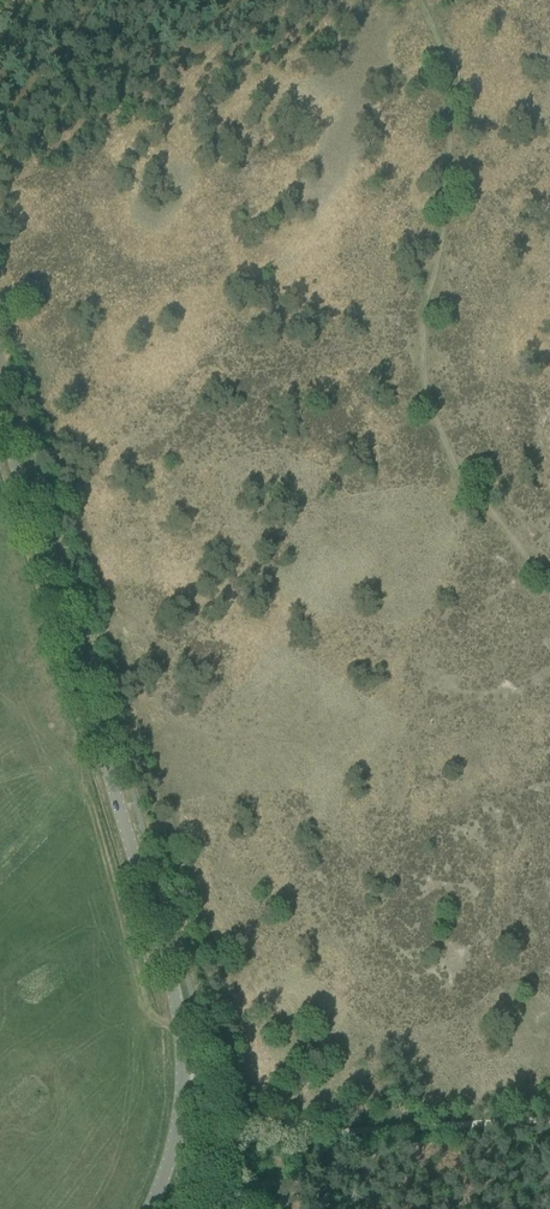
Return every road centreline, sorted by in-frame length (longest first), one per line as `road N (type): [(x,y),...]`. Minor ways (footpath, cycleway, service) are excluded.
road 1 (tertiary): [(150,1208),(179,1134),(179,1028),(0,422)]
road 2 (track): [(549,597),(463,470),(435,405),(427,329),(448,183),(450,101),(443,49),(422,0)]
road 3 (track): [(179,1134),(232,1140),(549,1119)]

